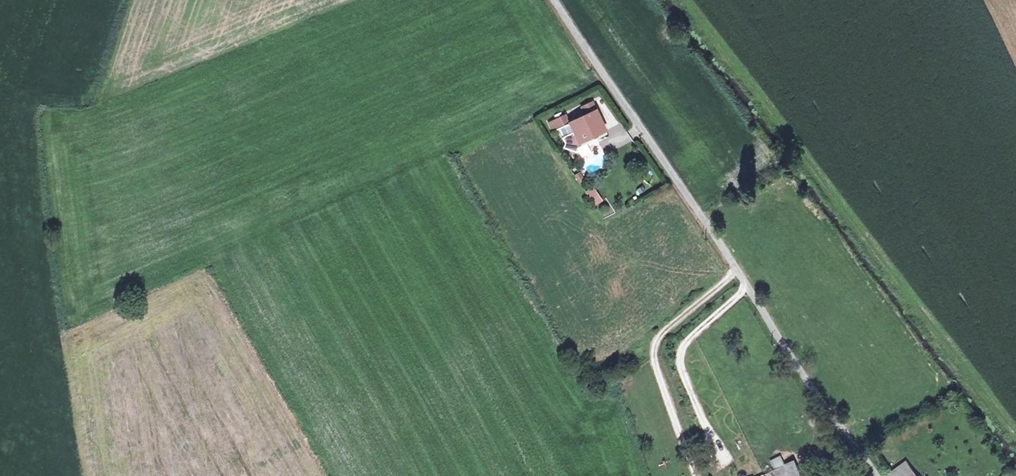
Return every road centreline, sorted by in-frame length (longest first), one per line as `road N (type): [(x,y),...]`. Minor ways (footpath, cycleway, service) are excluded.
road 1 (unclassified): [(875,475),(555,0)]

